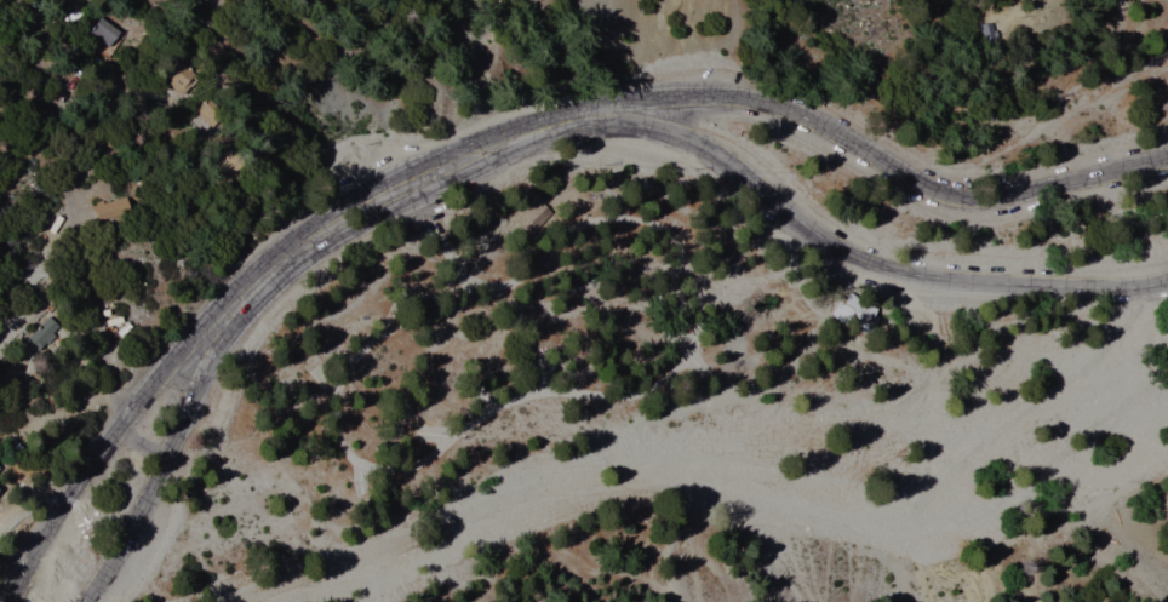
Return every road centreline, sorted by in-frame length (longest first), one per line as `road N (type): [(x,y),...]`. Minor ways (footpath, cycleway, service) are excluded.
road 1 (tertiary): [(1167,159),(1041,194),(986,200),(931,190),(824,124),(748,101),(665,99),(583,109),(502,131),(394,173),(279,248)]
road 2 (tertiary): [(347,229),(576,134),(637,126),(685,139),(846,256),(888,271),(963,285),(1167,287)]
road 3 (tertiary): [(88,601),(172,461),(235,334),(296,263),(347,229)]
road 4 (tertiary): [(279,248),(124,413),(27,567)]
road 5 (residential): [(124,413),(110,397),(63,126),(51,101)]

